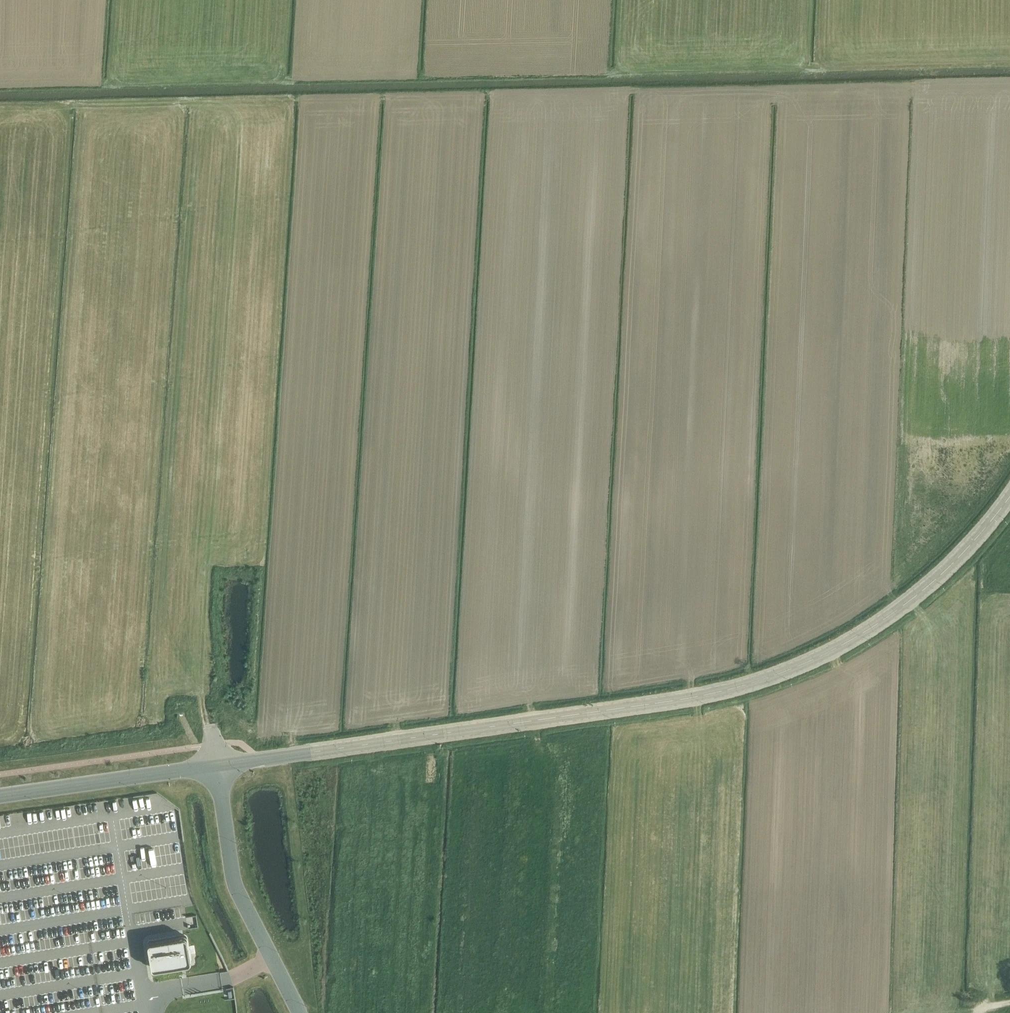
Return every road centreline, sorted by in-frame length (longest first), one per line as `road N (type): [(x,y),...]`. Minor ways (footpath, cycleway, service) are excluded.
road 1 (unclassified): [(217,766),(673,701),(768,678),(904,605),(953,563),(1009,496)]
road 2 (unclassified): [(217,766),(236,887),(300,1012)]
road 3 (unclassified): [(0,797),(217,766)]

